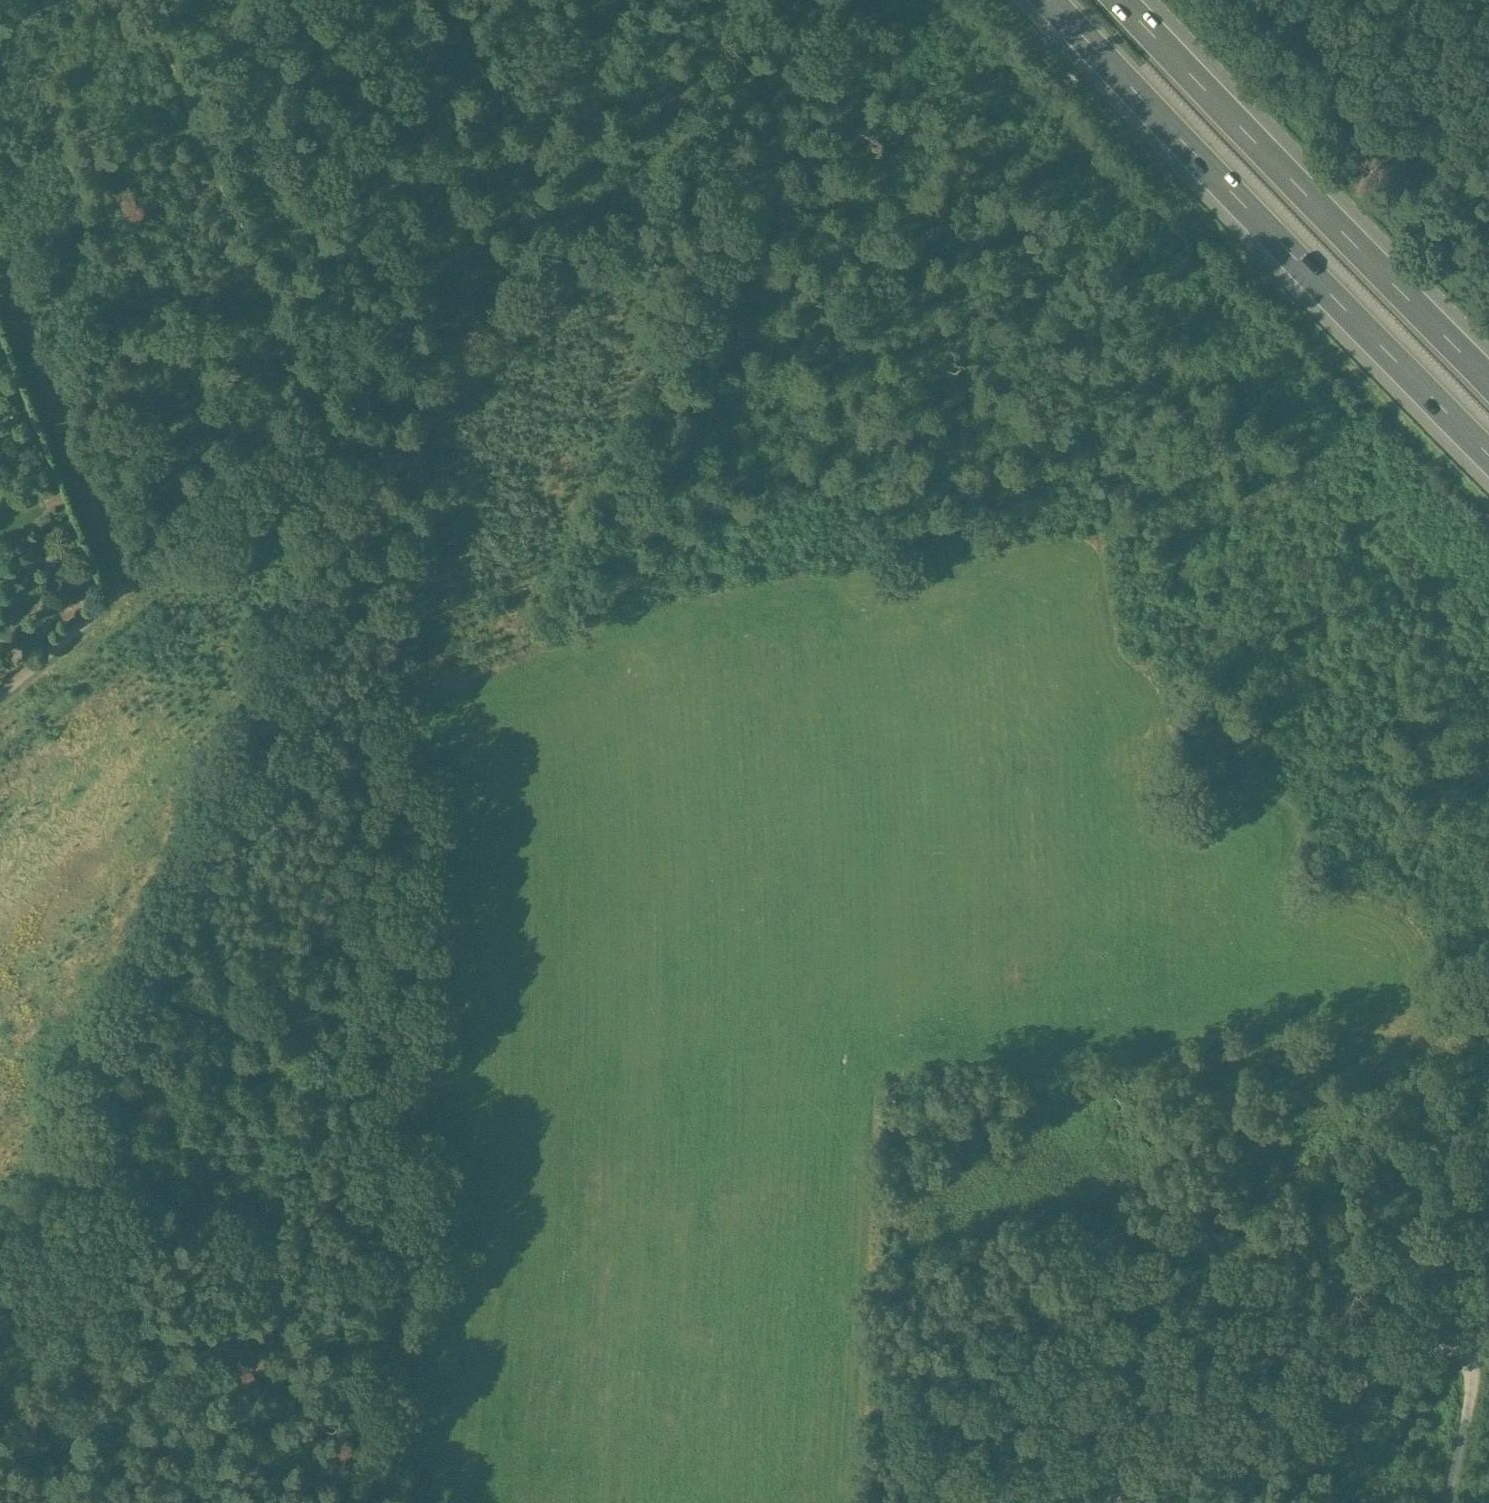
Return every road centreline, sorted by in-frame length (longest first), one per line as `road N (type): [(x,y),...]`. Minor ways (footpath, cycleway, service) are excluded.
road 1 (motorway): [(1047,0),(1488,450)]
road 2 (motorway): [(1488,382),(1122,0)]
road 3 (unclassified): [(1116,1502),(1488,1323)]
road 4 (track): [(1445,1502),(1486,1324)]

